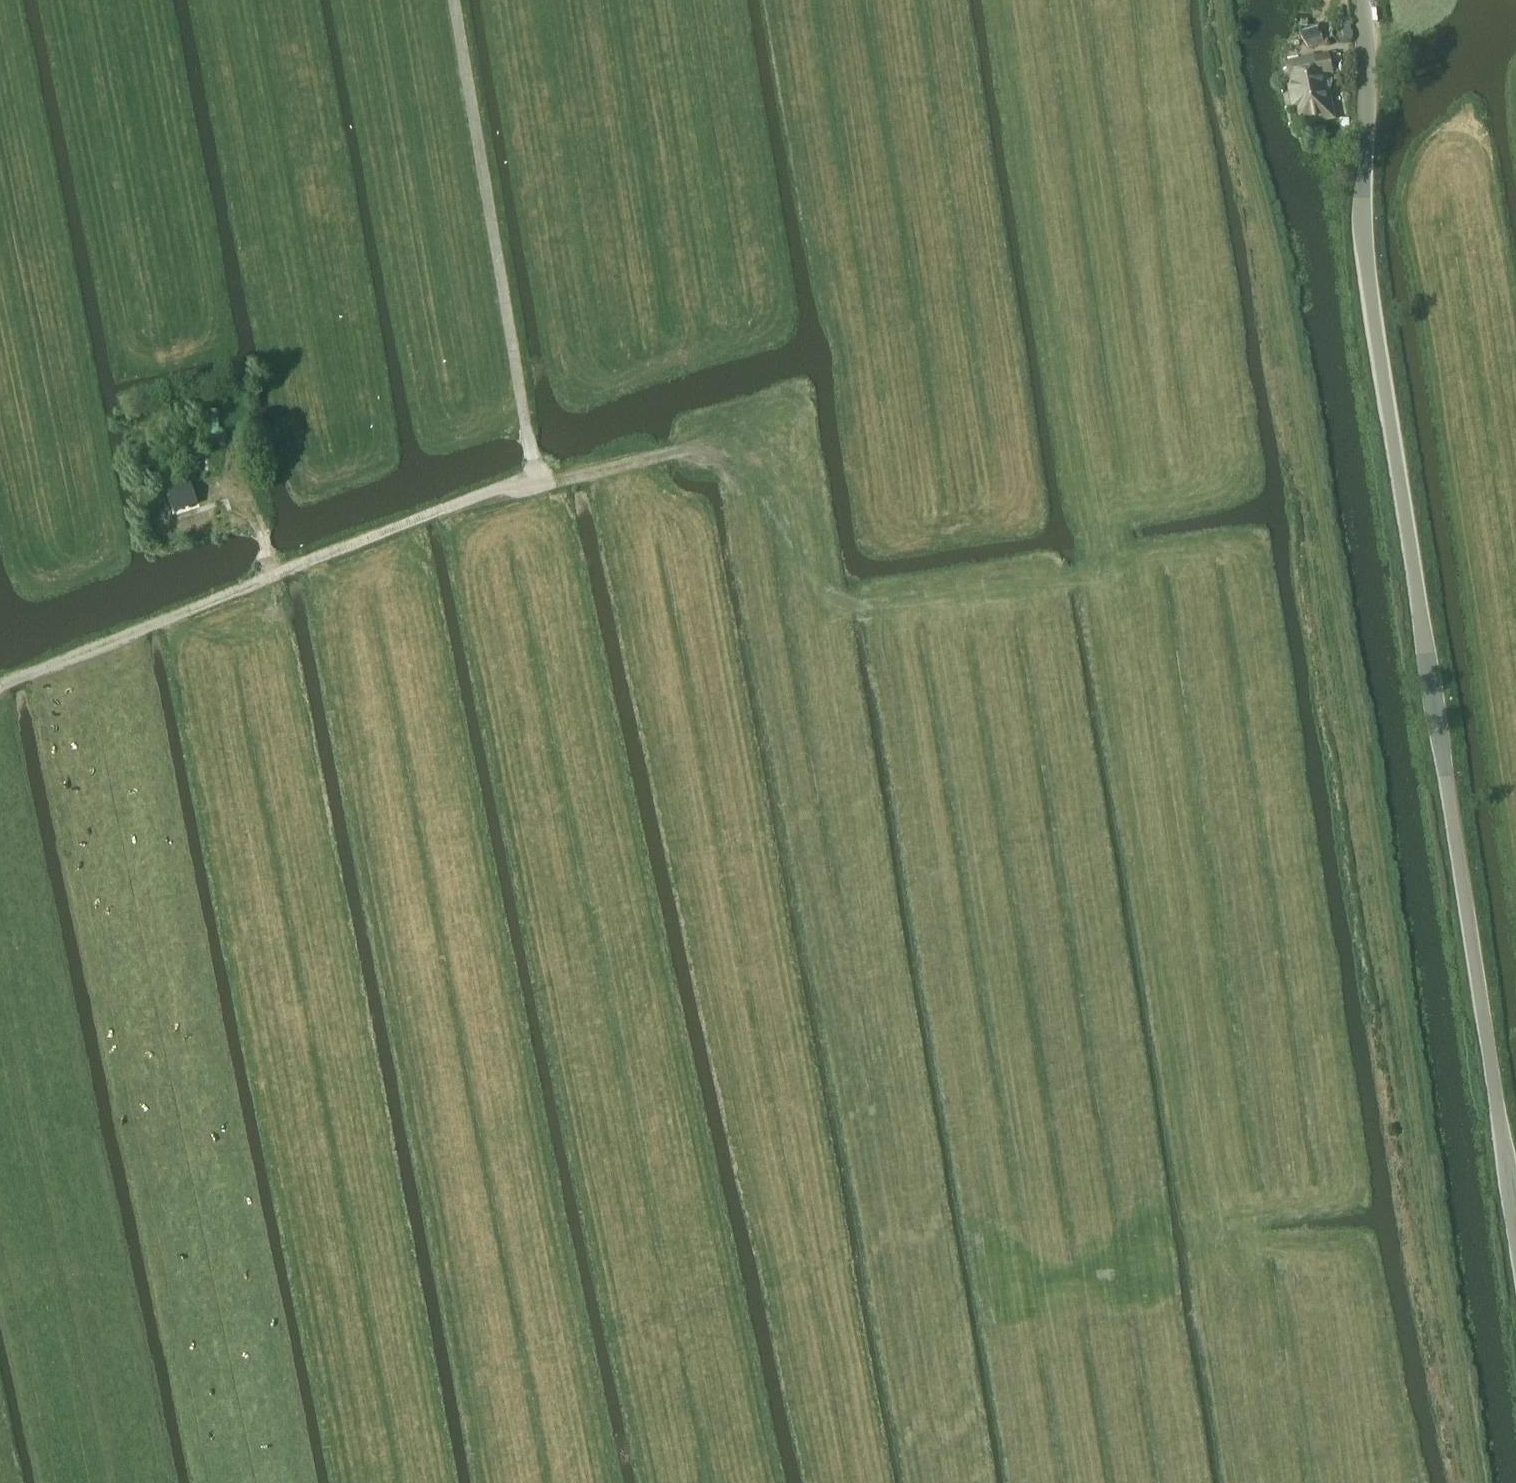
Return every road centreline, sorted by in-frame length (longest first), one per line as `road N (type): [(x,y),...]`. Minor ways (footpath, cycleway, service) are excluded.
road 1 (tertiary): [(1515,1251),(1365,262),(1358,0)]
road 2 (track): [(536,476),(454,0)]

